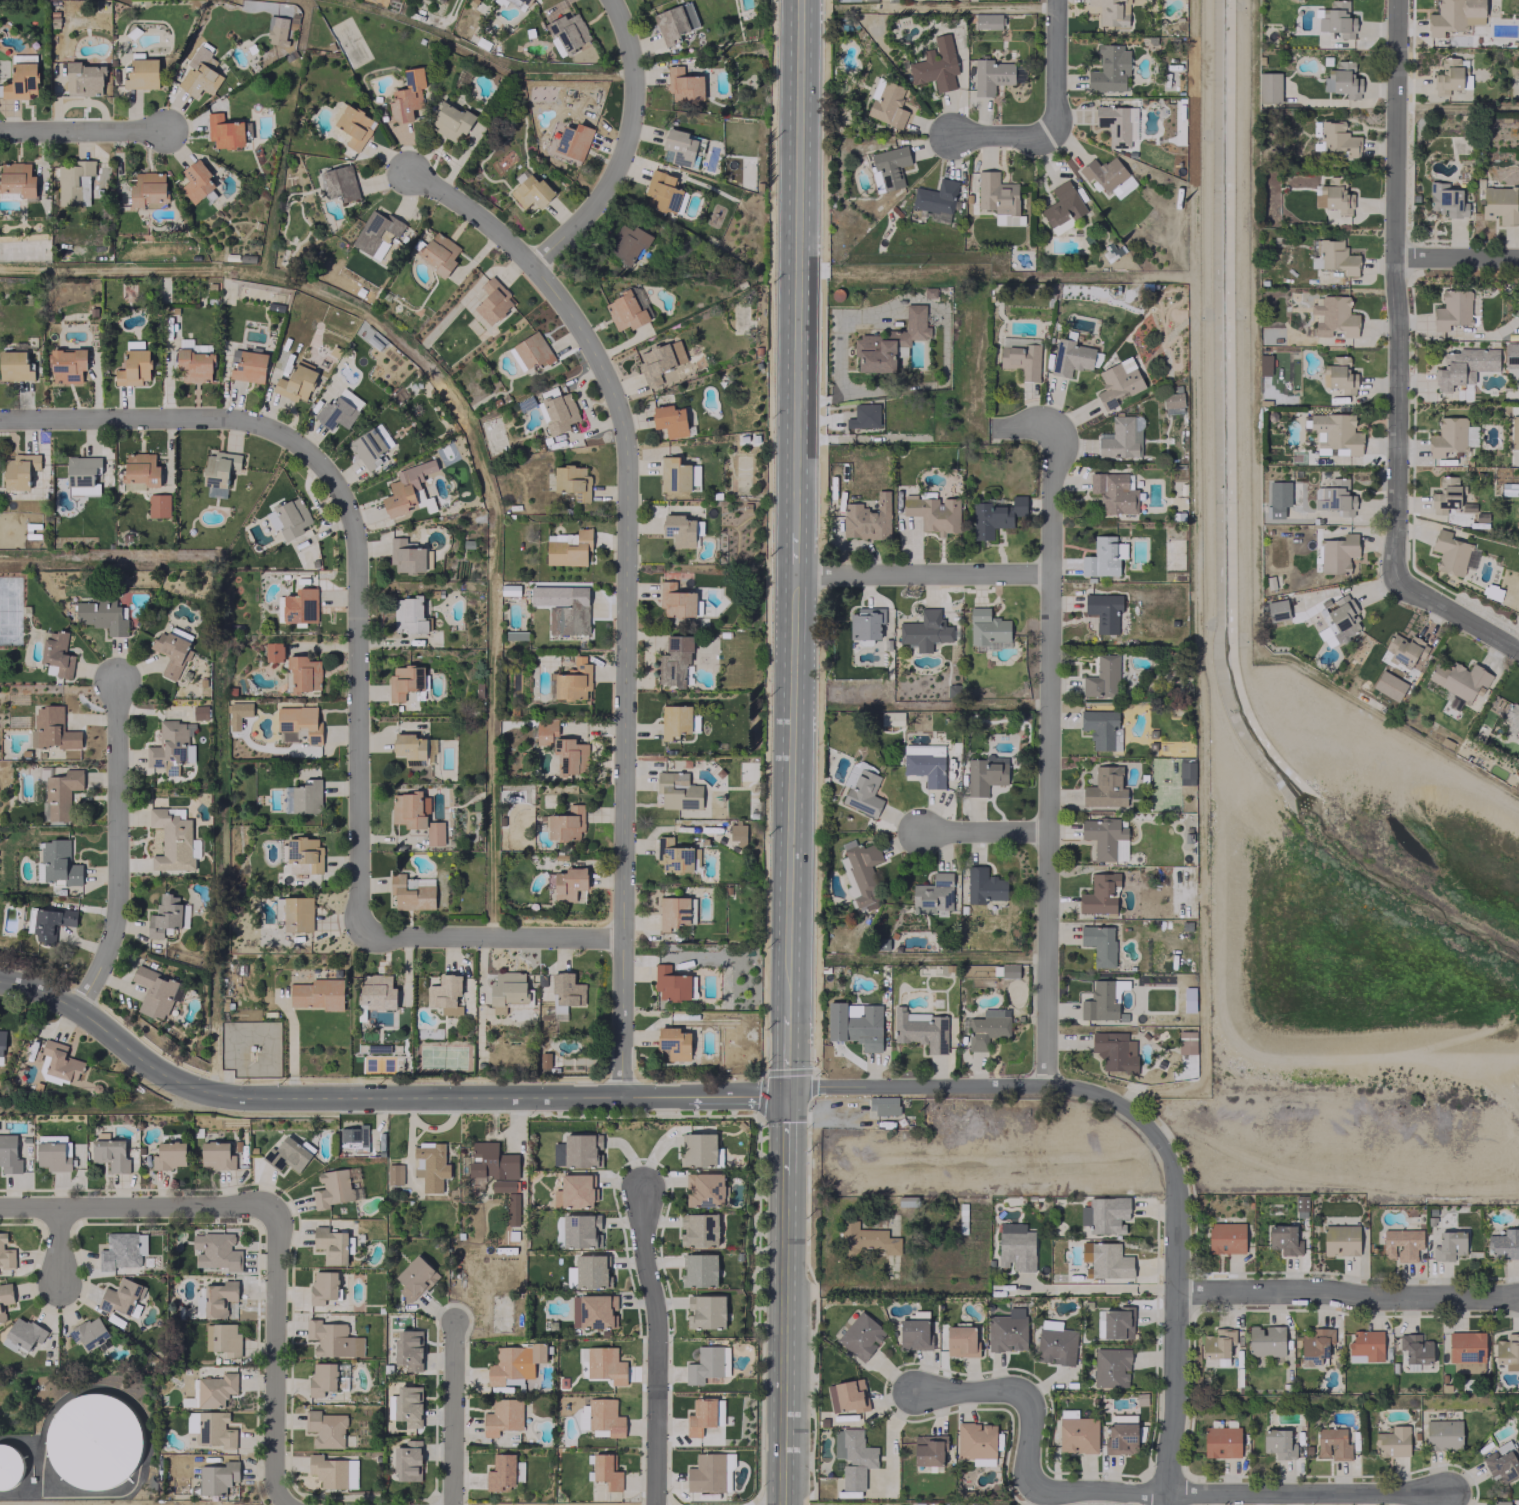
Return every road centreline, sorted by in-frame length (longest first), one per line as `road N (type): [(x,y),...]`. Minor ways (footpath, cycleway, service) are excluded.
road 1 (residential): [(611,0),(632,70),(620,156),(591,205),(529,264),(587,343),(623,439),(620,1097)]
road 2 (secondary): [(0,982),(76,1008),(169,1077),(202,1090),(685,1096)]
road 3 (residential): [(1051,440),(1045,1087)]
road 4 (residential): [(1399,0),(1393,575)]
road 5 (secondary): [(800,0),(795,572)]
road 6 (residential): [(785,1091),(812,1085),(1094,1092),(1139,1121),(1168,1161),(1179,1292)]
road 7 (residential): [(297,442),(330,478),(354,533),(364,930)]
road 8 (residential): [(1027,1401),(1033,1419),(1025,1462),(1030,1478),(1049,1492),(1451,1493)]
road 9 (secondary): [(795,572),(791,1011)]
road 10 (residential): [(76,1008),(102,958),(116,902),(115,676)]
road 11 (residential): [(1179,1292),(1518,1297)]
road 12 (secondary): [(784,1174),(780,1504)]
road 13 (residential): [(653,1504),(655,1328),(641,1255),(640,1187)]
road 14 (residential): [(270,1207),(271,1484),(287,1504)]
road 15 (residential): [(0,419),(222,417),(297,442)]
road 16 (residential): [(0,1208),(270,1207)]
road 17 (residential): [(364,930),(377,937),(621,937)]
road 18 (residential): [(795,572),(1049,572)]
road 19 (residential): [(1179,1292),(1168,1504)]
road 20 (residential): [(449,1504),(456,1320)]
road 21 (residential): [(0,131),(170,129)]
road 22 (residential): [(406,173),(463,206),(529,264)]
road 23 (residential): [(1393,575),(1518,649)]
road 24 (residential): [(1057,0),(1054,136)]
road 25 (residential): [(1045,830),(919,830)]
road 26 (residential): [(1518,258),(1396,257)]

